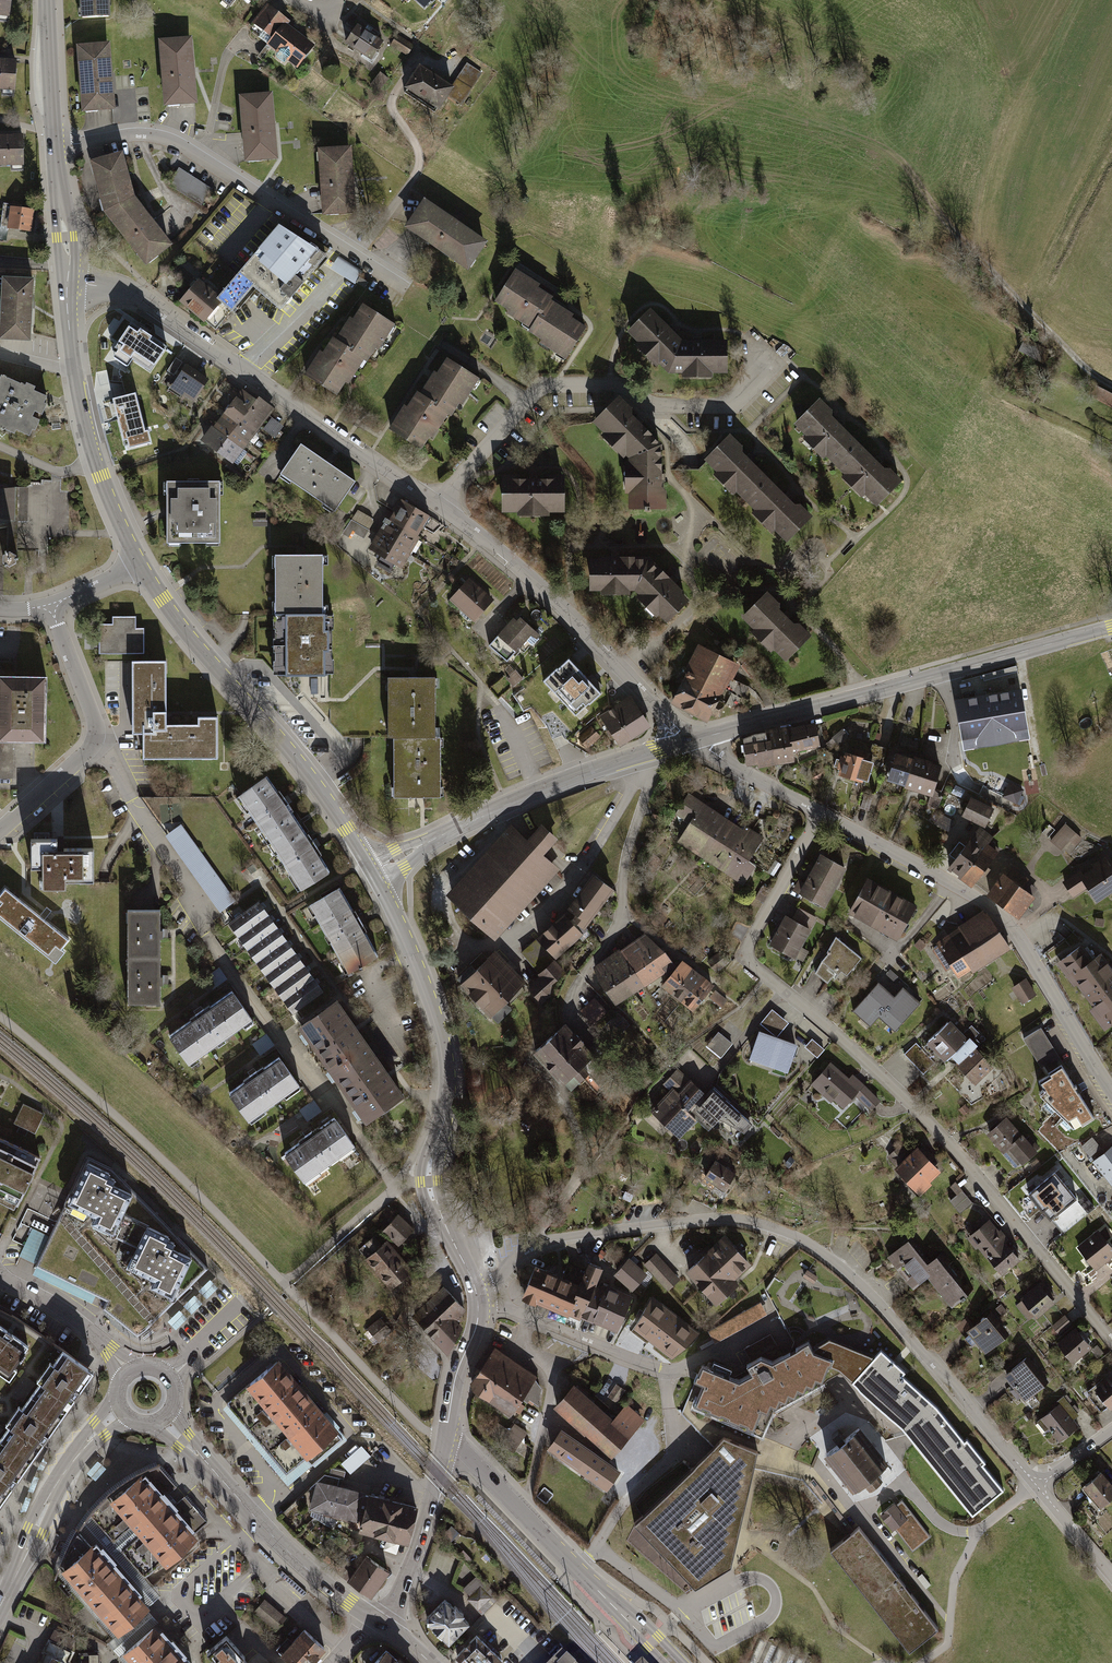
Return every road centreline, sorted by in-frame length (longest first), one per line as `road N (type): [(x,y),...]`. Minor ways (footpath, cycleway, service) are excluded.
road 1 (residential): [(818,811),(747,948),(751,961),(952,1147),(1111,1343)]
road 2 (residential): [(476,1292),(545,1241),(704,1219),(774,1227),(816,1247),(862,1285),(1038,1486)]
road 3 (tertiary): [(476,1292),(429,1182),(450,1093),(445,1048),(420,973),(371,874)]
road 4 (tertiary): [(67,283),(141,298),(438,504)]
road 5 (tertiary): [(692,741),(1111,626)]
road 6 (residential): [(818,811),(999,914),(1111,1093)]
road 7 (residential): [(438,504),(539,388),(618,386),(649,406),(729,403),(755,378),(762,356)]
road 8 (tertiary): [(371,874),(315,786),(190,639),(140,565)]
road 9 (residential): [(394,274),(179,144),(129,137),(54,147)]
road 10 (tertiary): [(438,504),(523,573),(692,741)]
road 11 (tertiary): [(674,1662),(446,1436)]
road 12 (tertiary): [(140,565),(83,421),(67,283)]
road 13 (residential): [(478,1307),(663,1368),(753,1329)]
road 14 (tertiary): [(163,1418),(295,1558),(374,1618)]
road 15 (tertiary): [(371,874),(506,805),(635,757)]
road 16 (residential): [(48,606),(95,733),(87,751),(0,832)]
road 17 (tertiary): [(0,1607),(66,1470),(121,1409)]
road 18 (residential): [(635,757),(645,792),(623,875),(622,913),(582,971)]
road 19 (tertiary): [(386,1626),(423,1531),(446,1436)]
road 20 (residential): [(0,1275),(61,1311),(129,1371)]
road 21 (tertiary): [(54,147),(46,0)]
road 22 (residential): [(692,741),(818,811)]
road 23 (tertiary): [(67,283),(54,147)]
road 24 (tertiary): [(446,1436),(478,1307)]

